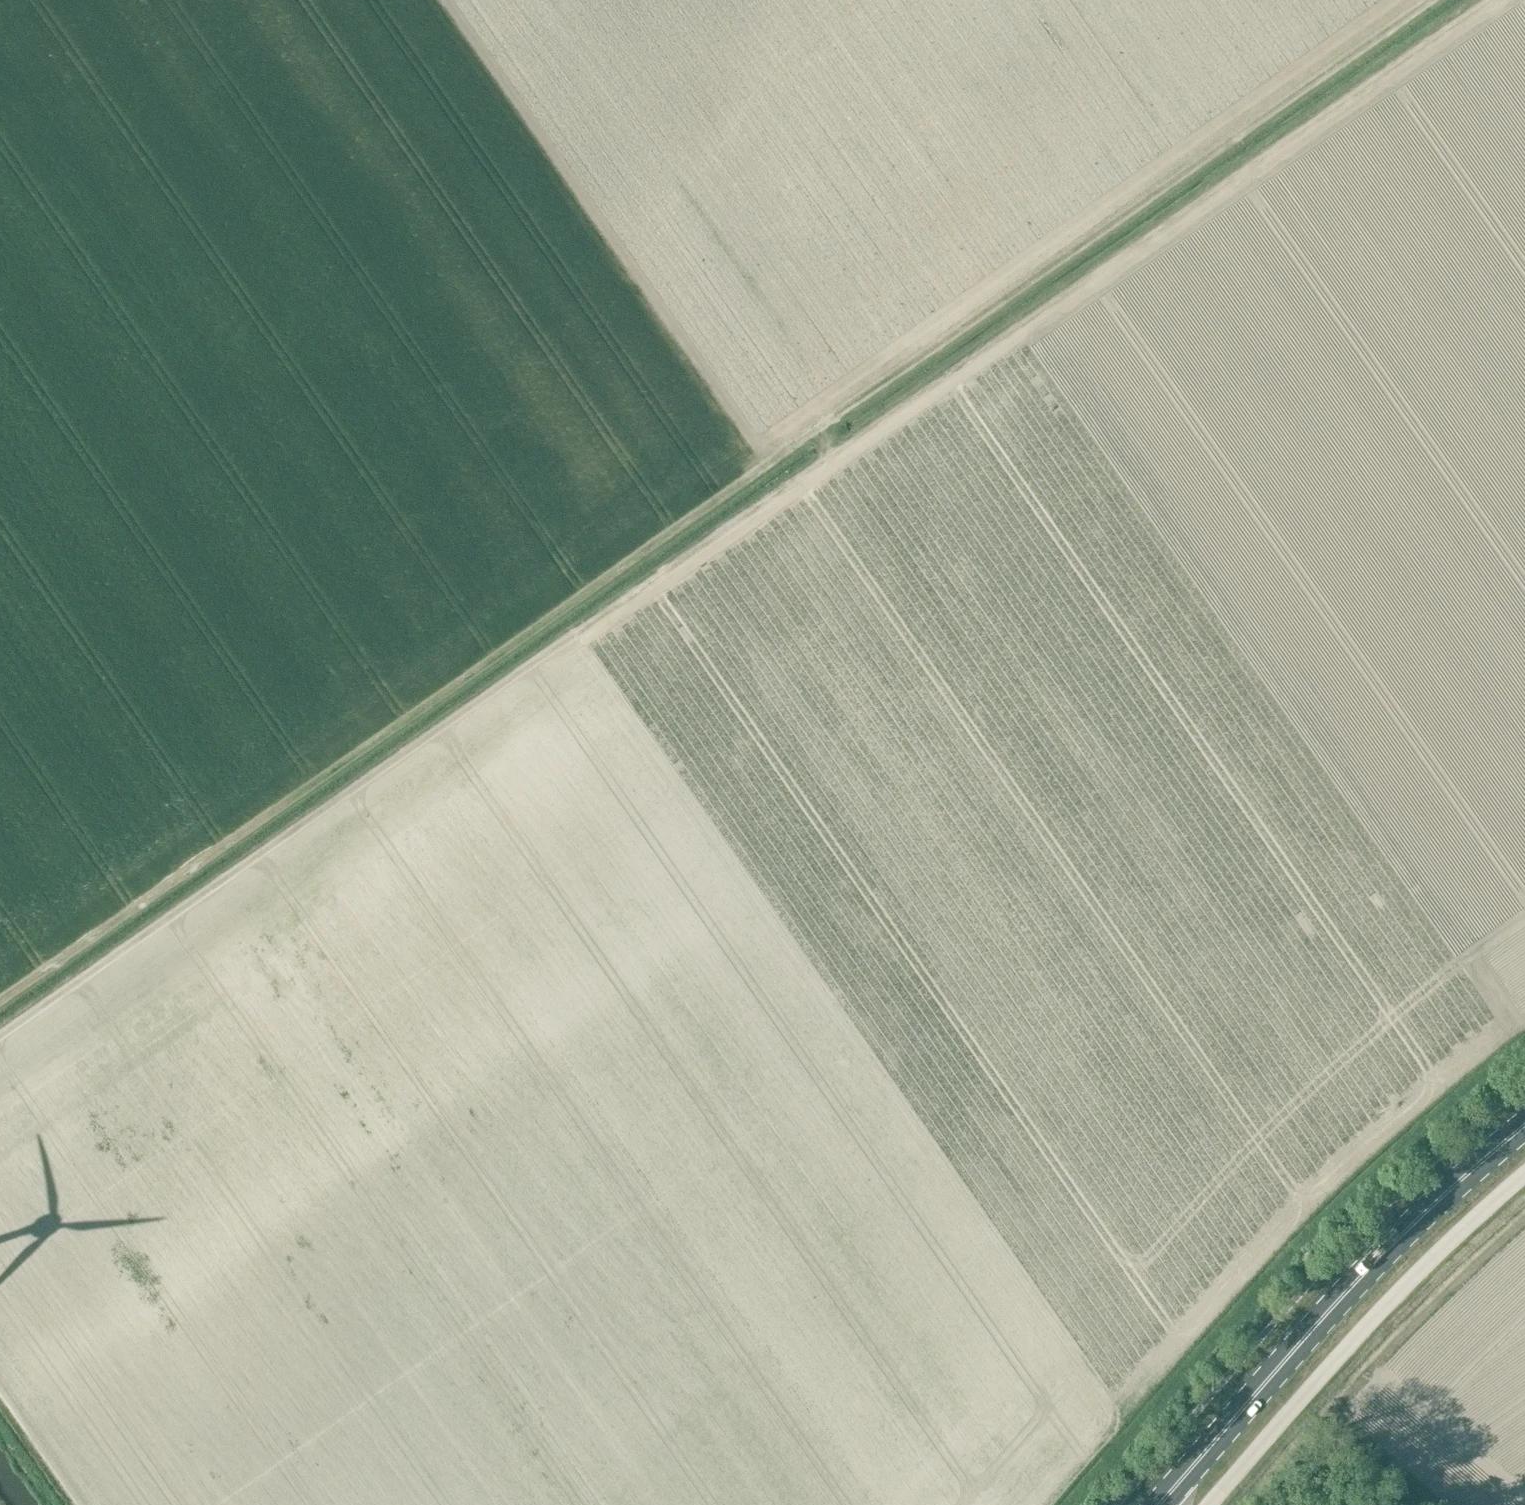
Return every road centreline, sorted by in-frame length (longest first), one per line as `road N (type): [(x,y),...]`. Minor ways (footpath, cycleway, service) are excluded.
road 1 (primary): [(1159,1504),(1355,1278),(1524,1126)]
road 2 (unclassified): [(1209,1504),(1351,1341),(1524,1179)]

